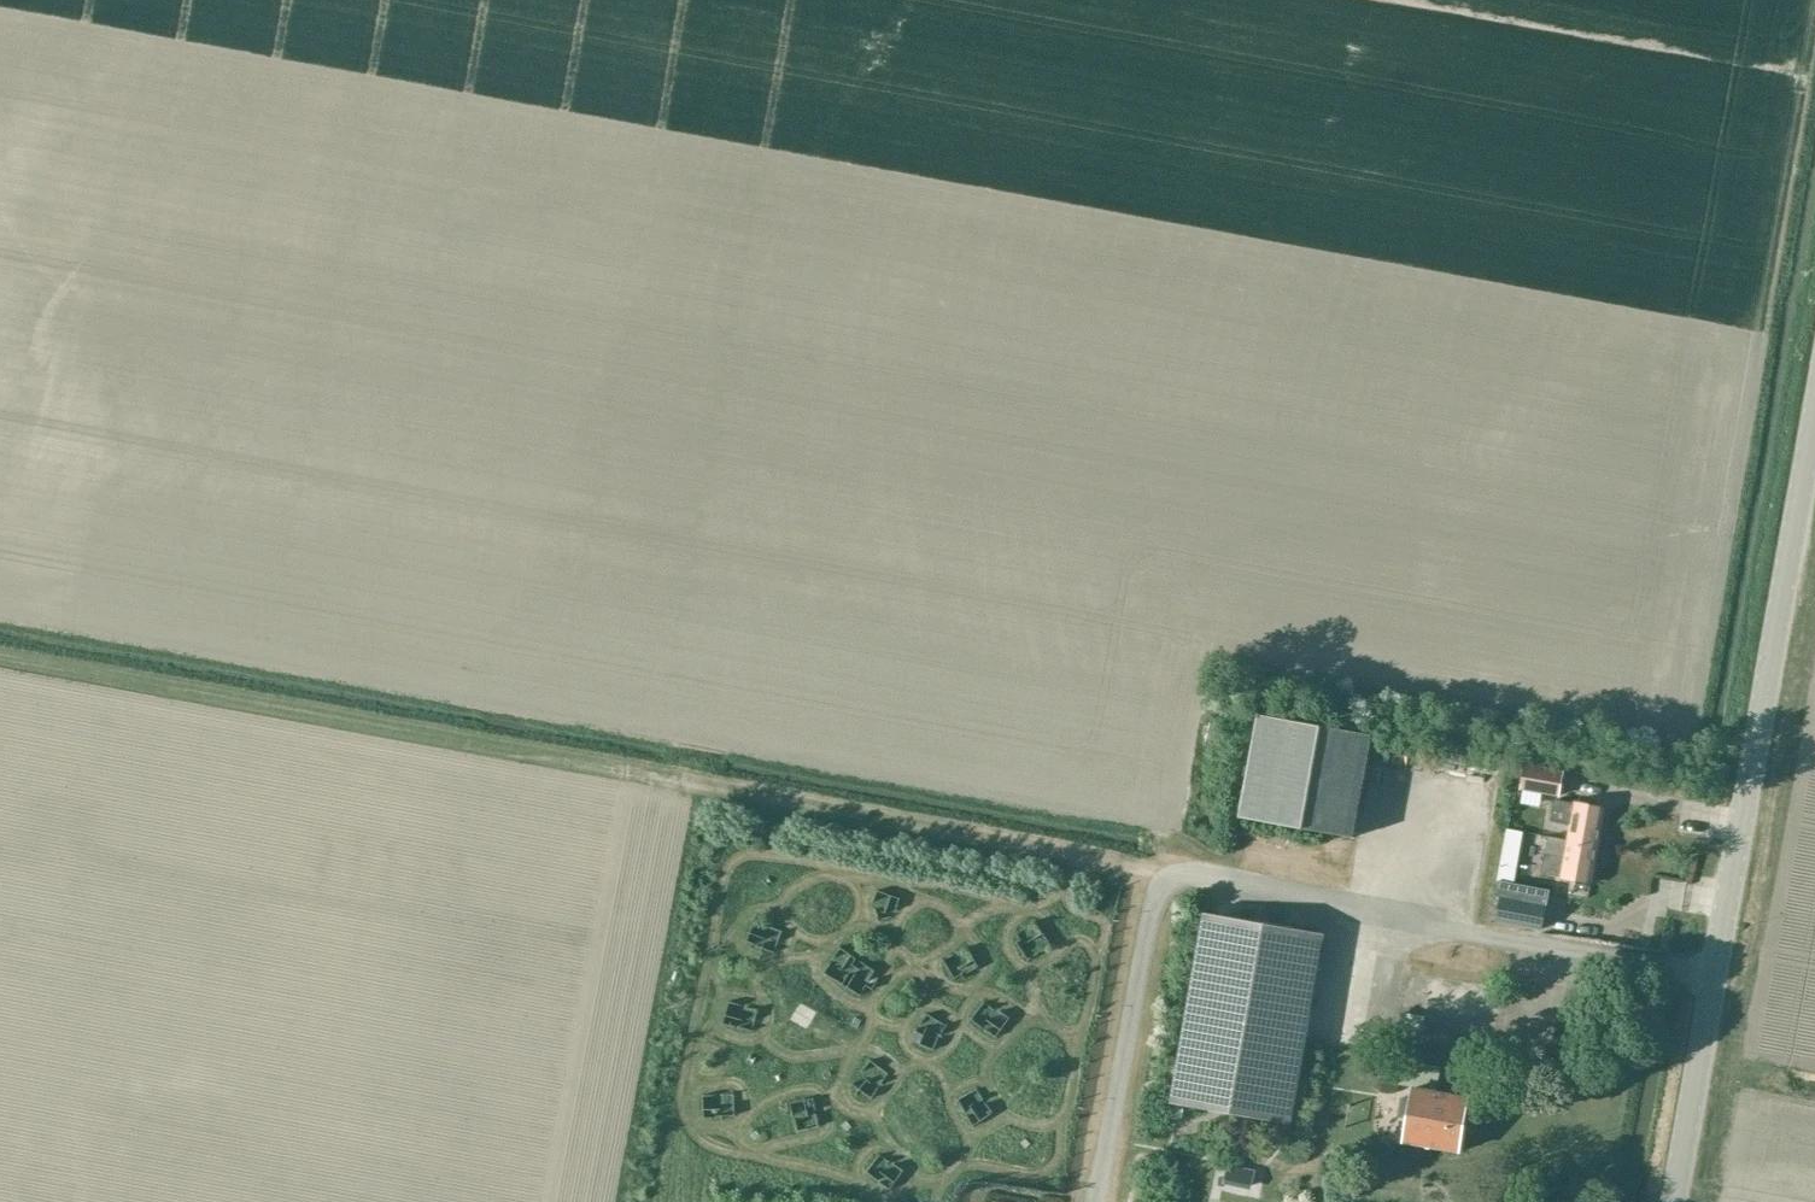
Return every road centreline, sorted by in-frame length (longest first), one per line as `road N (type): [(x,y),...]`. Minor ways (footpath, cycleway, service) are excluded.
road 1 (track): [(1159,866),(0,658)]
road 2 (tertiary): [(1673,1201),(1814,393)]

